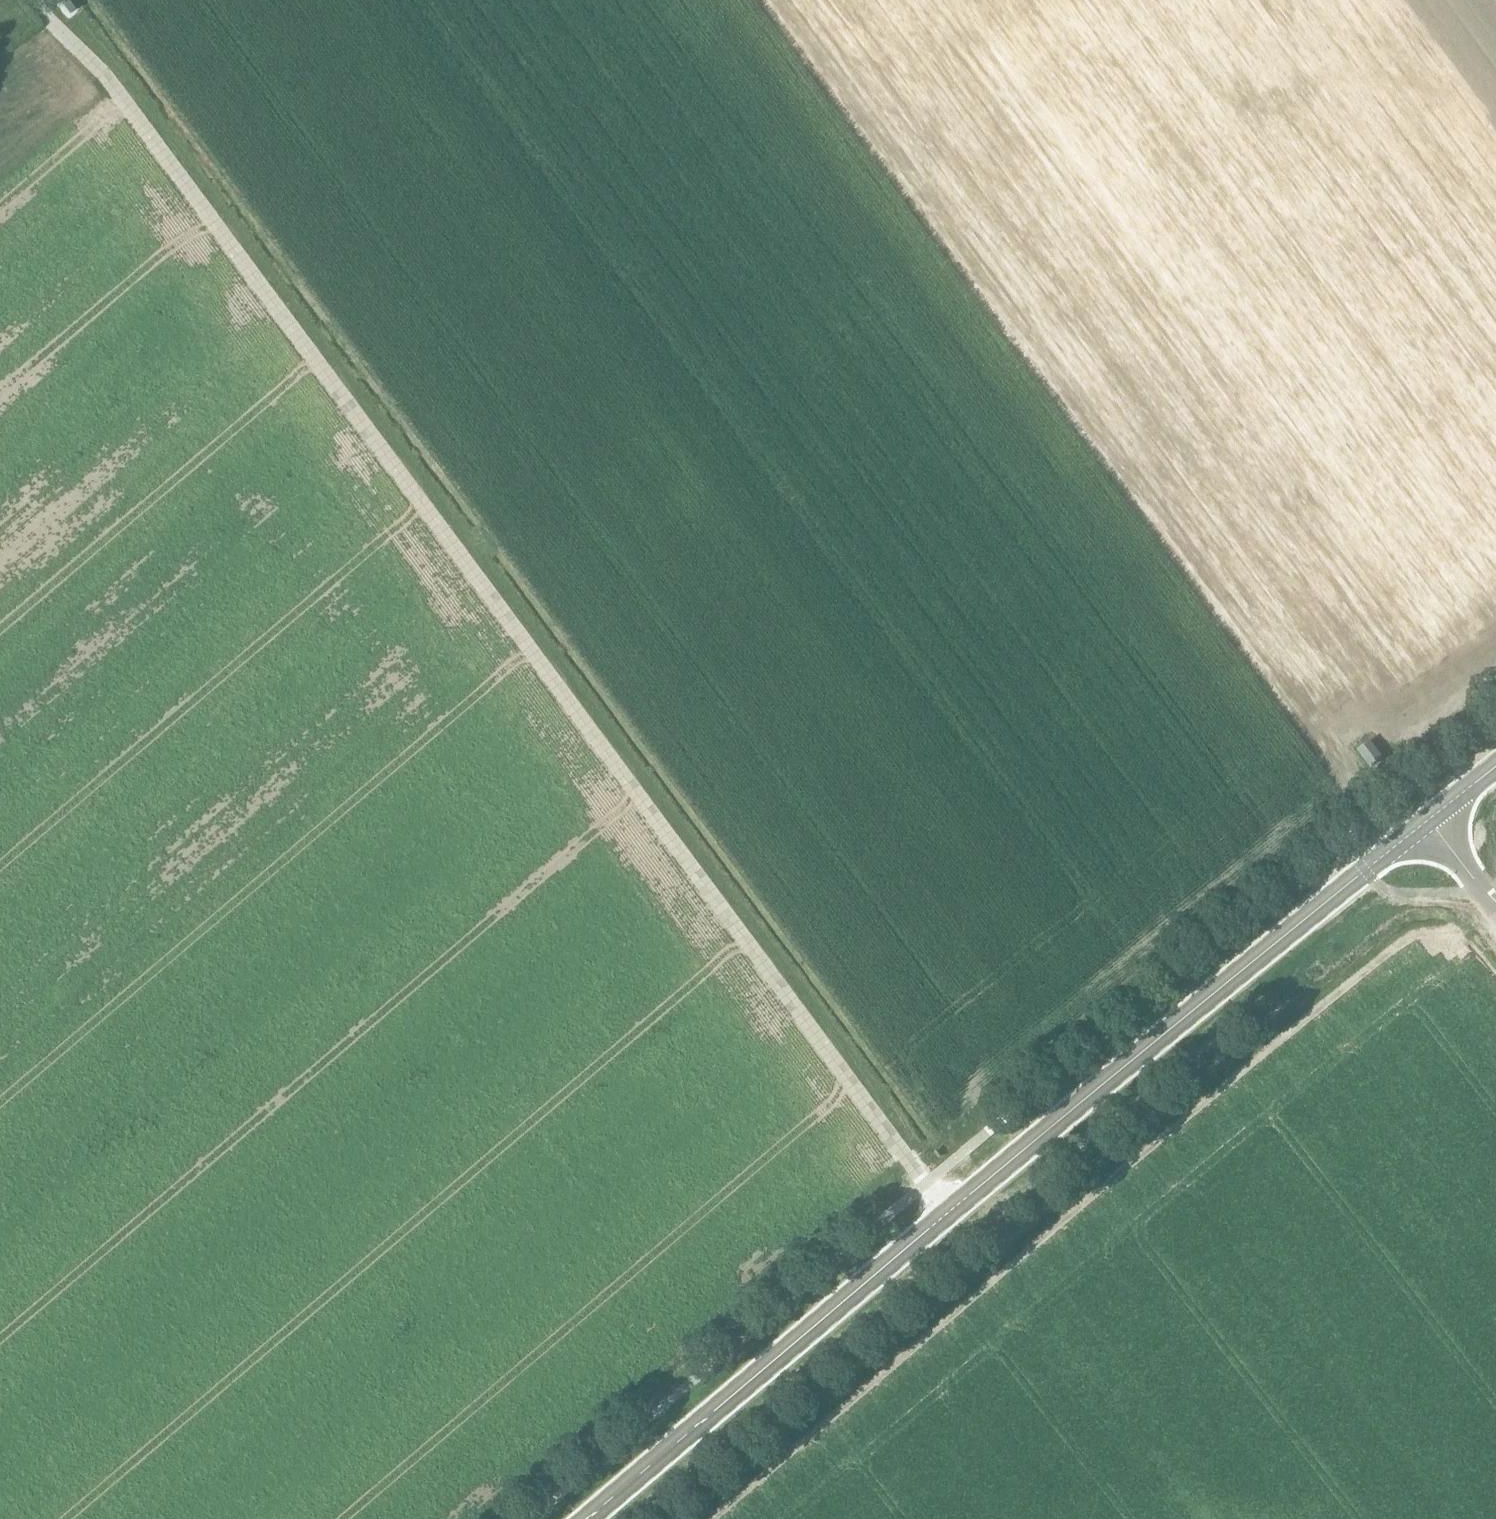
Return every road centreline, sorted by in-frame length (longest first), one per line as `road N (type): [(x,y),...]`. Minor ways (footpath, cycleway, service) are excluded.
road 1 (secondary): [(589,1518),(1424,818)]

